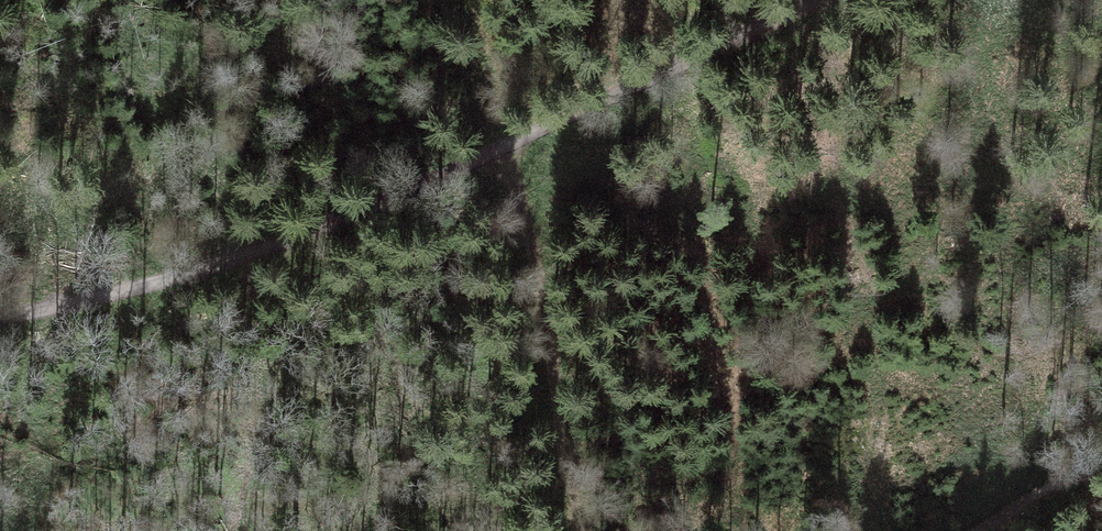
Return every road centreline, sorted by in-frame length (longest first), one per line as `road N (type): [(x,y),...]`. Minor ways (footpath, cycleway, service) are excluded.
road 1 (track): [(0,318),(171,277),(498,157),(827,0)]
road 2 (track): [(566,530),(498,157)]
road 3 (track): [(1001,530),(1101,453)]

